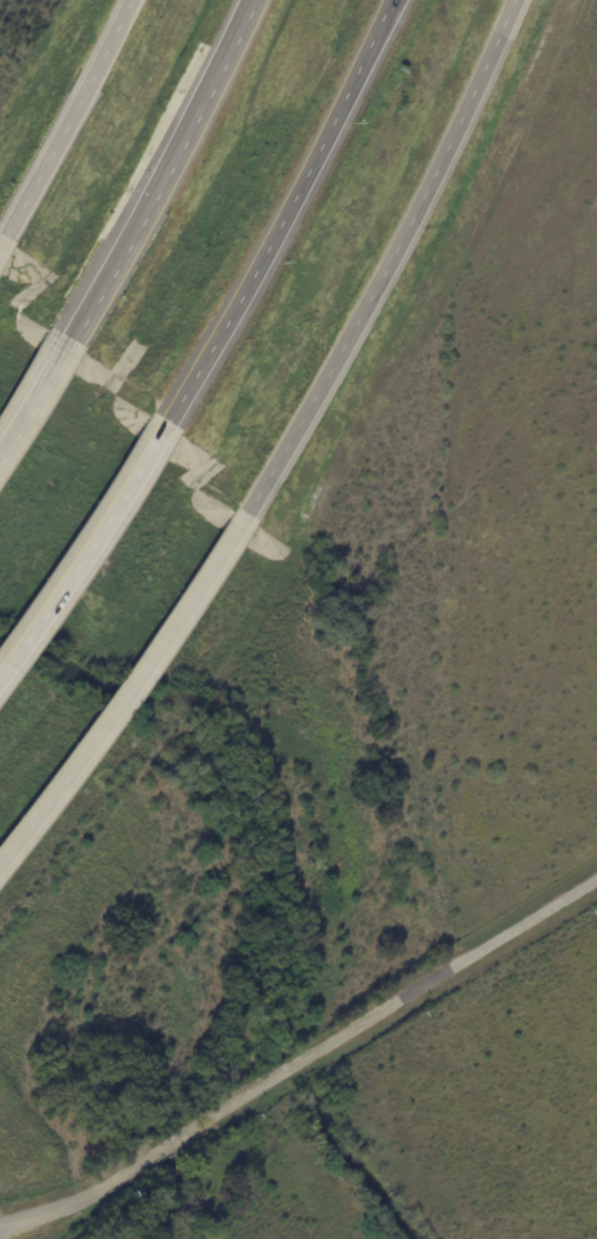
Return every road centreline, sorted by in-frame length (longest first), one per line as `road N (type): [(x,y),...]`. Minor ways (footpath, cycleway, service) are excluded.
road 1 (residential): [(0,1220),(75,1207),(596,881)]
road 2 (tertiary): [(244,525),(390,262),(515,0)]
road 3 (motorway): [(160,429),(266,251),(389,0)]
road 4 (tertiary): [(0,861),(244,525)]
road 5 (motorway): [(251,0),(157,191),(67,346)]
road 6 (motorway): [(0,673),(160,429)]
road 7 (tertiary): [(128,0),(0,244)]
road 8 (motorway): [(67,346),(0,452)]

